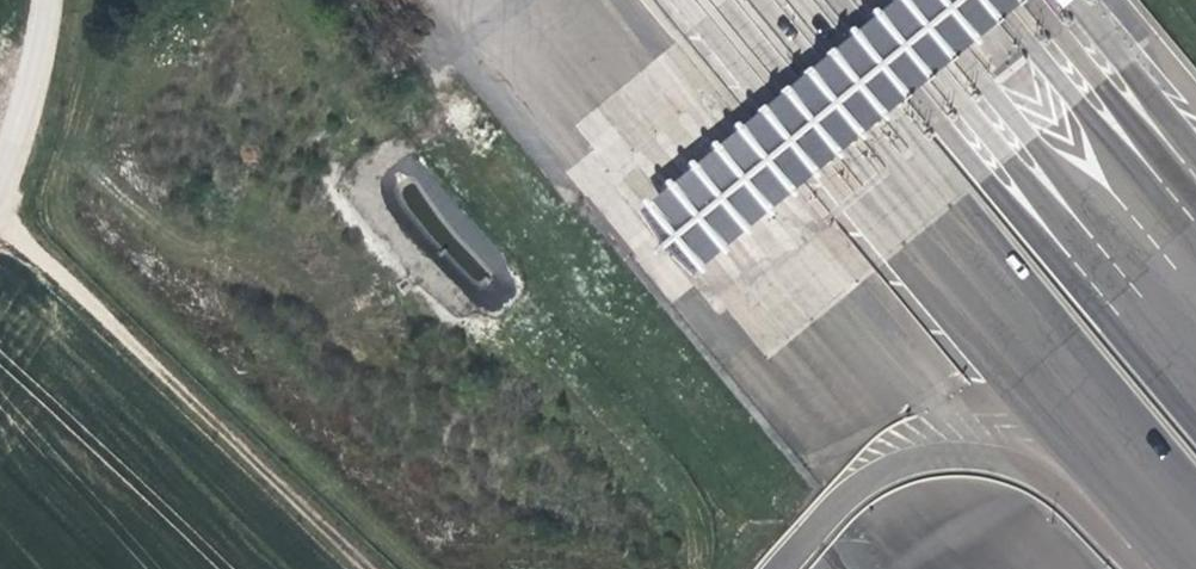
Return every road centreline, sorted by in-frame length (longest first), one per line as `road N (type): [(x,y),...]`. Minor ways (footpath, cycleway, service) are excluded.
road 1 (motorway): [(723,0),(803,105),(1195,562)]
road 2 (track): [(372,568),(0,223)]
road 3 (motorway): [(1195,288),(950,0)]
road 4 (unclassified): [(39,0),(0,168)]

